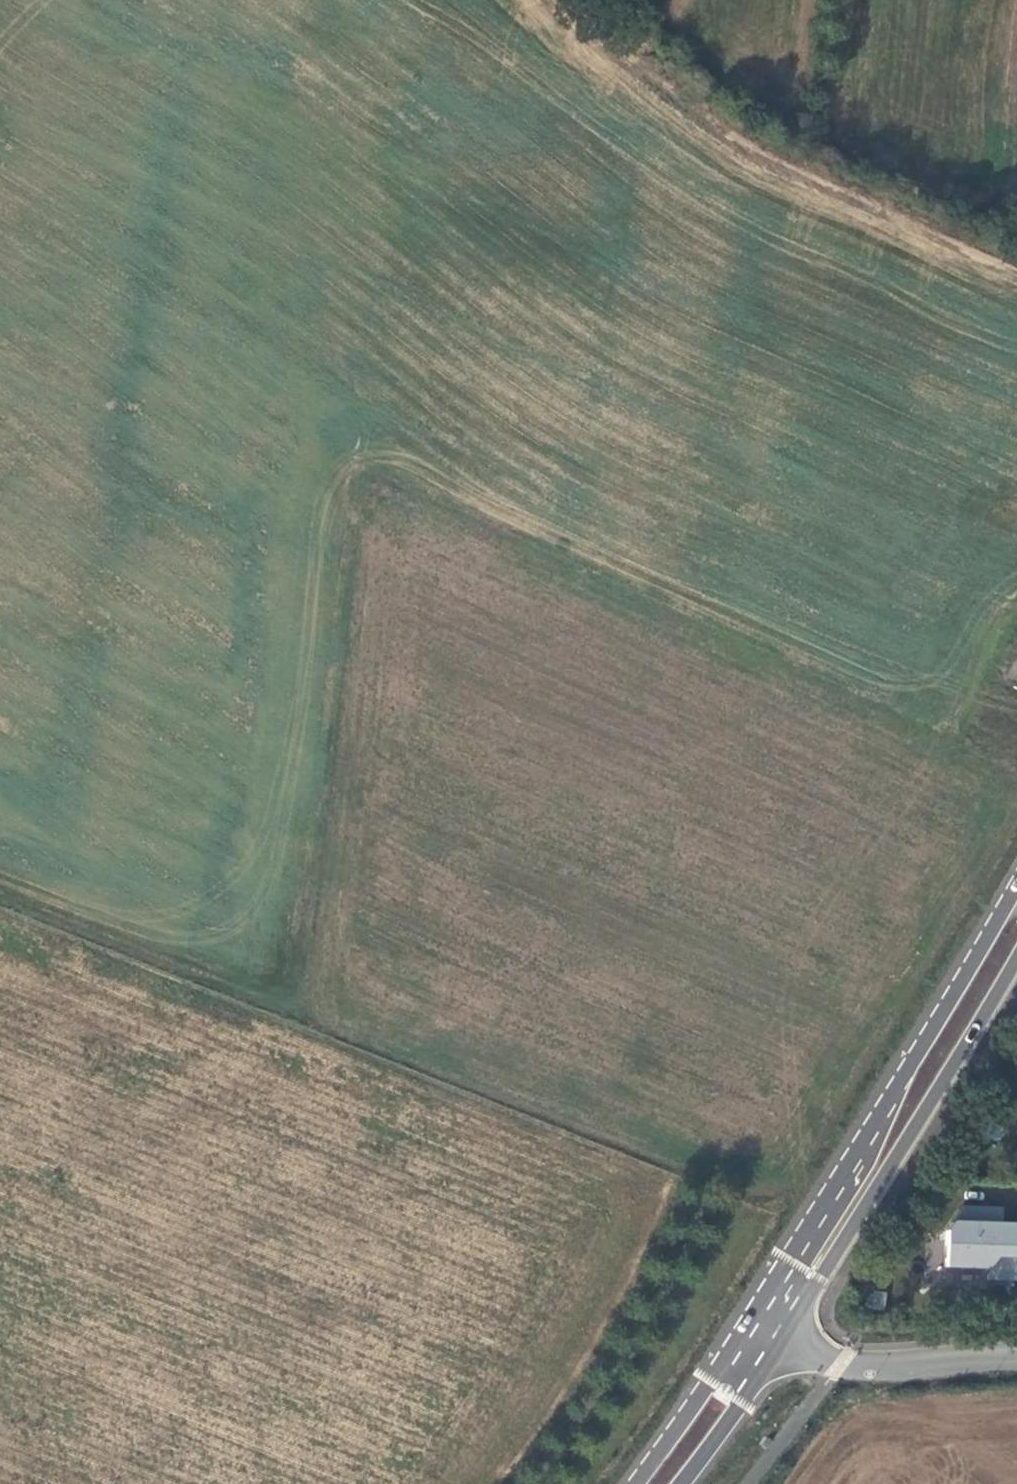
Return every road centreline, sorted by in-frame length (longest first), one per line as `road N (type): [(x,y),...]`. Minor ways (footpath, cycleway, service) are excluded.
road 1 (secondary): [(767,1332),(1016,933)]
road 2 (unclassified): [(1016,1358),(838,1368),(767,1332)]
road 3 (secondary): [(654,1483),(767,1332)]

